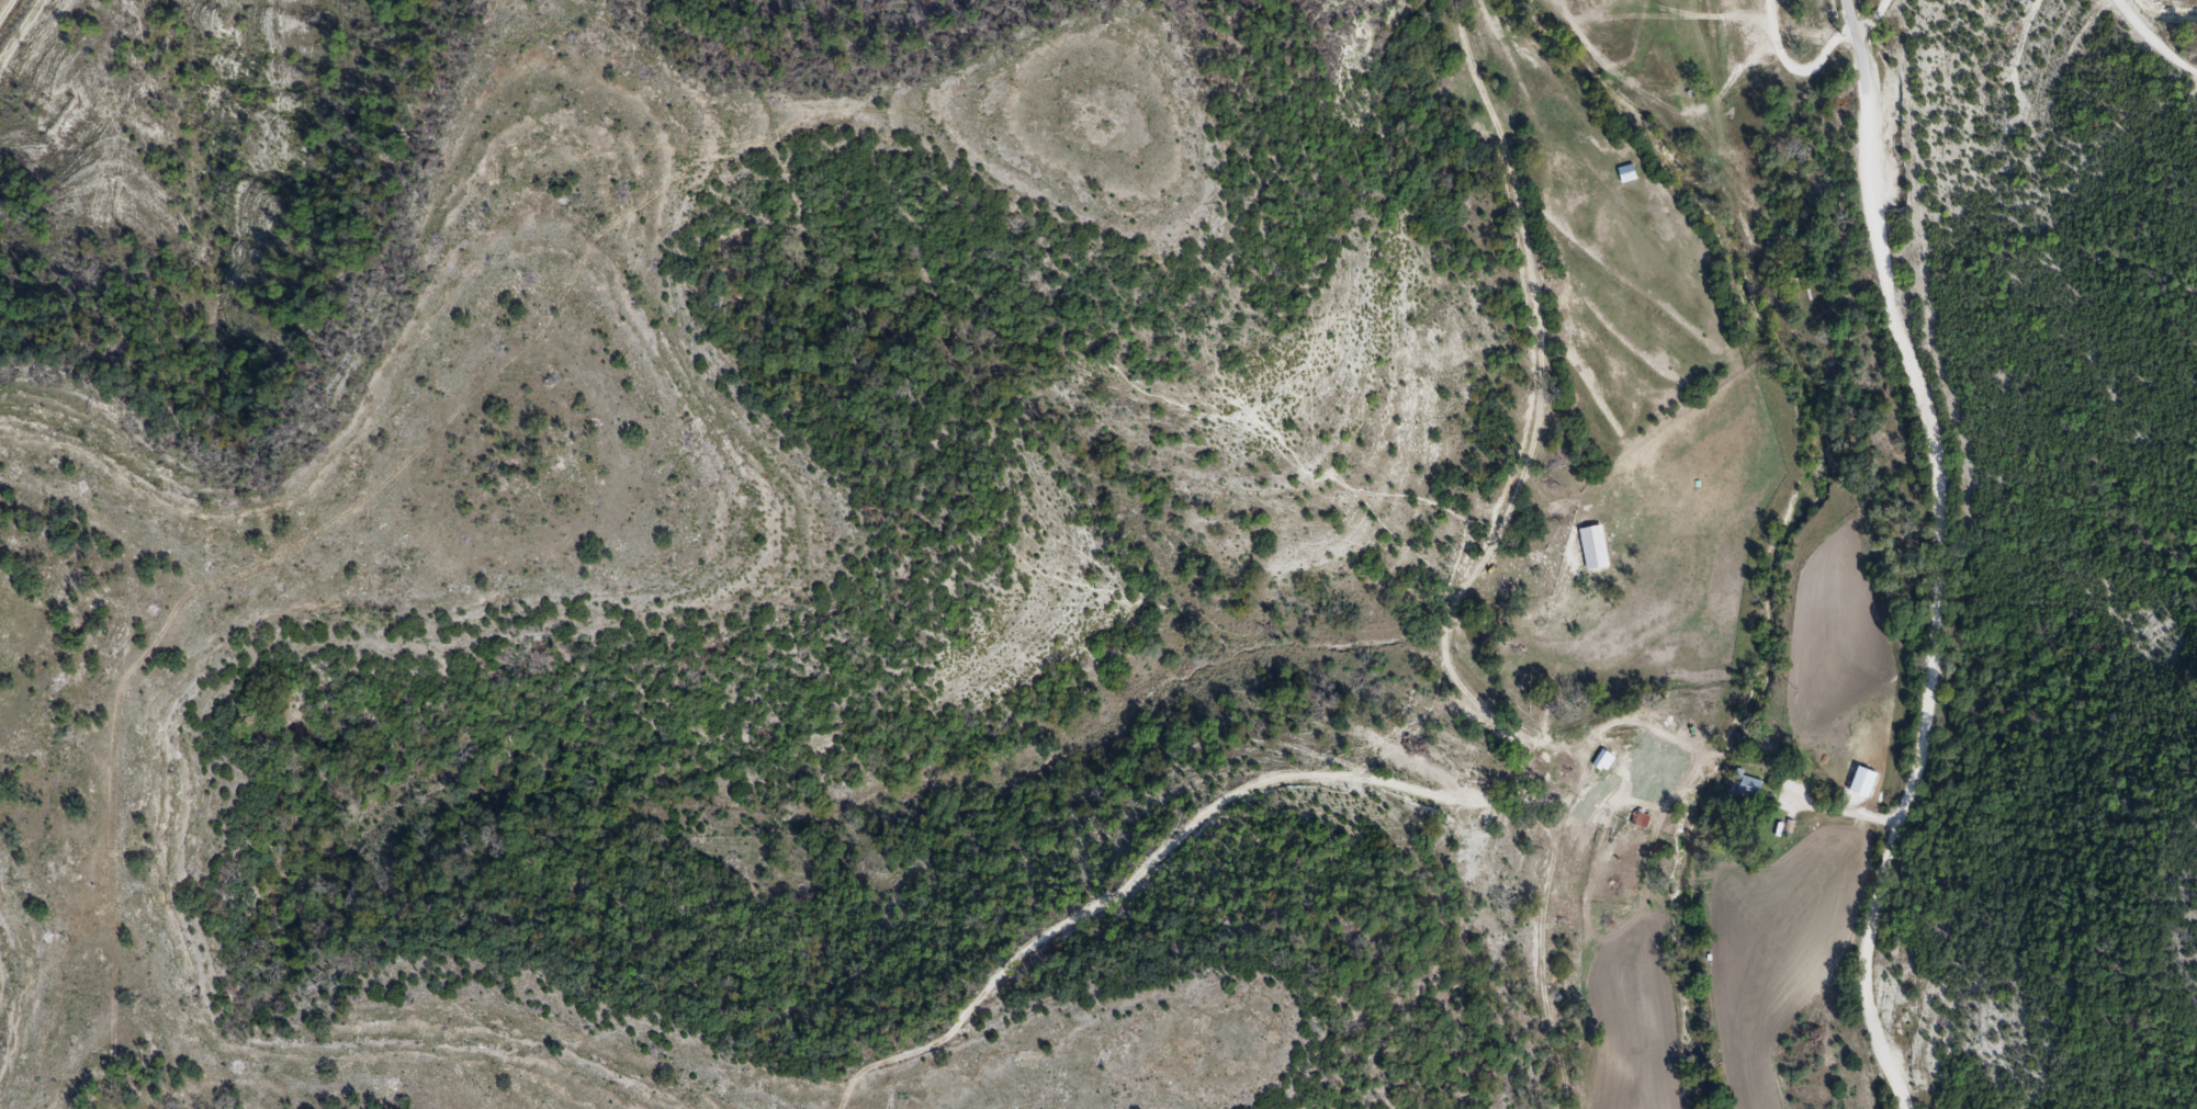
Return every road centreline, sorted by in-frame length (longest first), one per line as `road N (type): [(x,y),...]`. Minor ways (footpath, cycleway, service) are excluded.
road 1 (residential): [(1905,1108),(1874,1022),(1862,756),(1900,500),(1852,0)]

